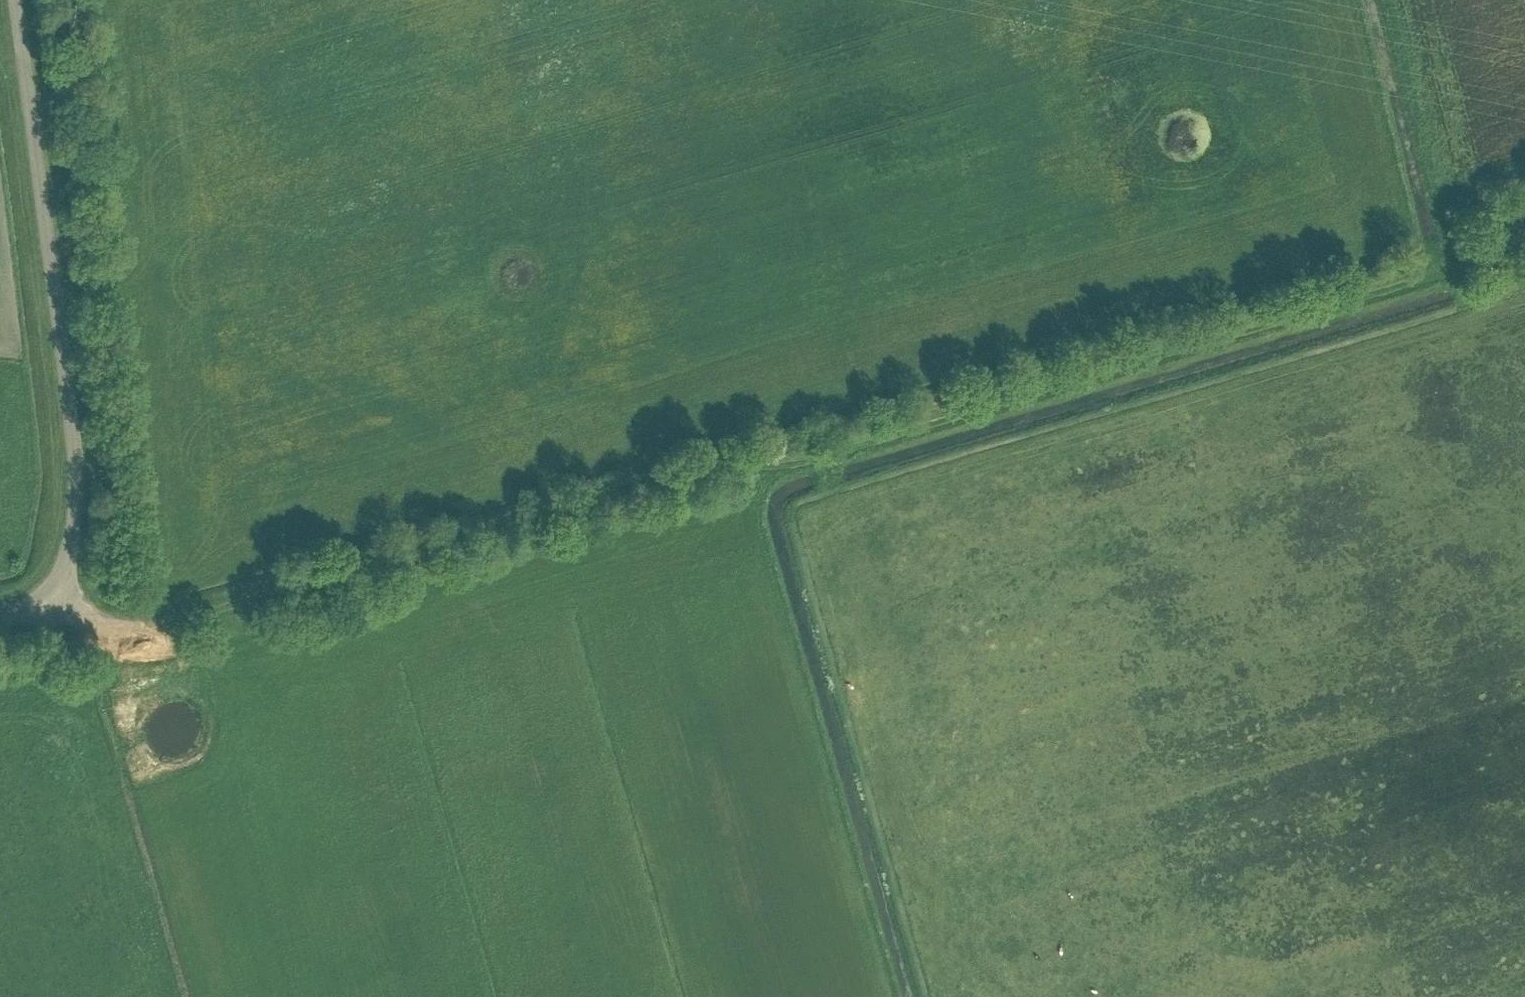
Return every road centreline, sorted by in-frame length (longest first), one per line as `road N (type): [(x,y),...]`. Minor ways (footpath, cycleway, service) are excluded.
road 1 (track): [(45,596),(86,617),(154,626),(1457,271)]
road 2 (unclassified): [(0,614),(45,596),(67,565),(74,505),(74,446),(15,0)]

